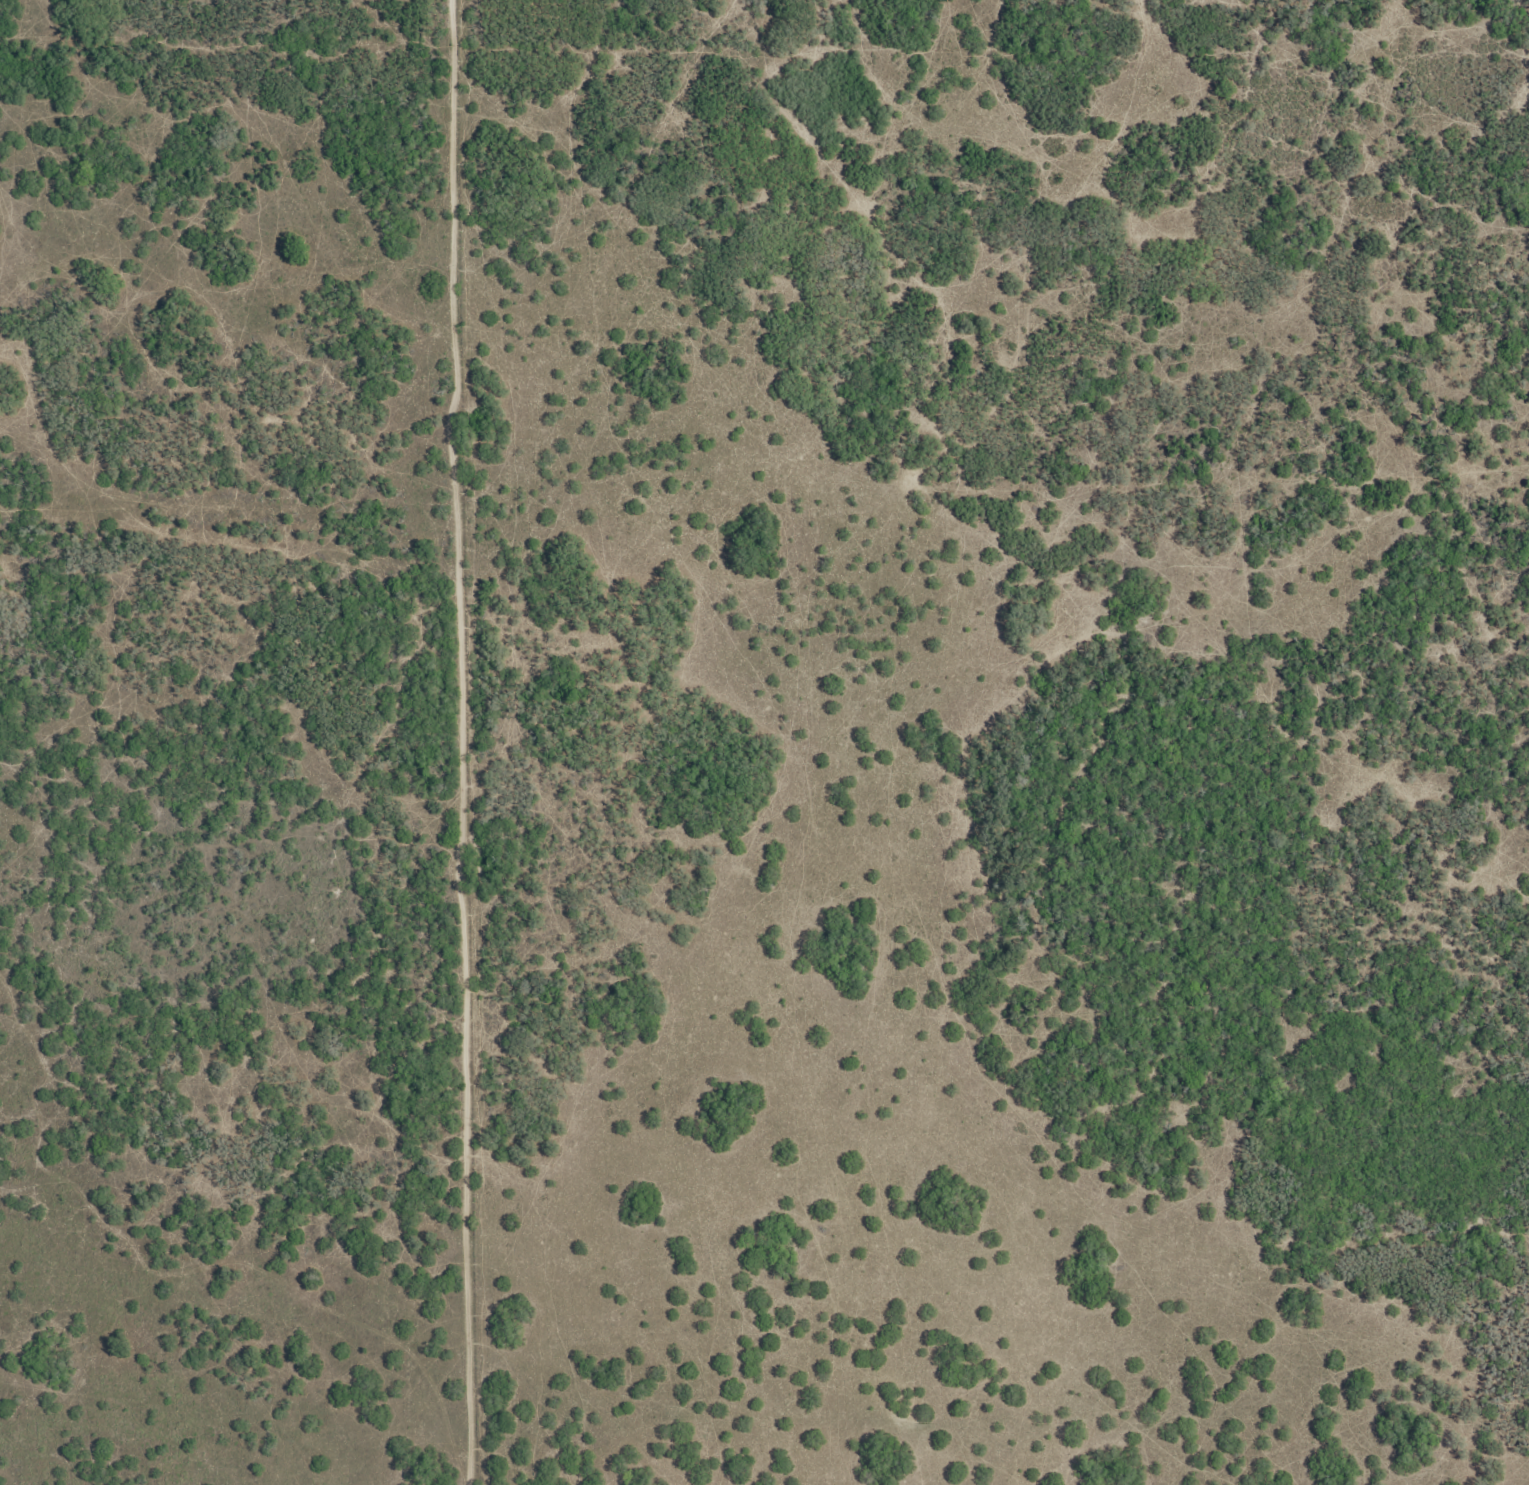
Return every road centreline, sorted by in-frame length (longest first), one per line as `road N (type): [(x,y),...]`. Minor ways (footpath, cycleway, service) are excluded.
road 1 (residential): [(1111,1484),(1372,1055)]

